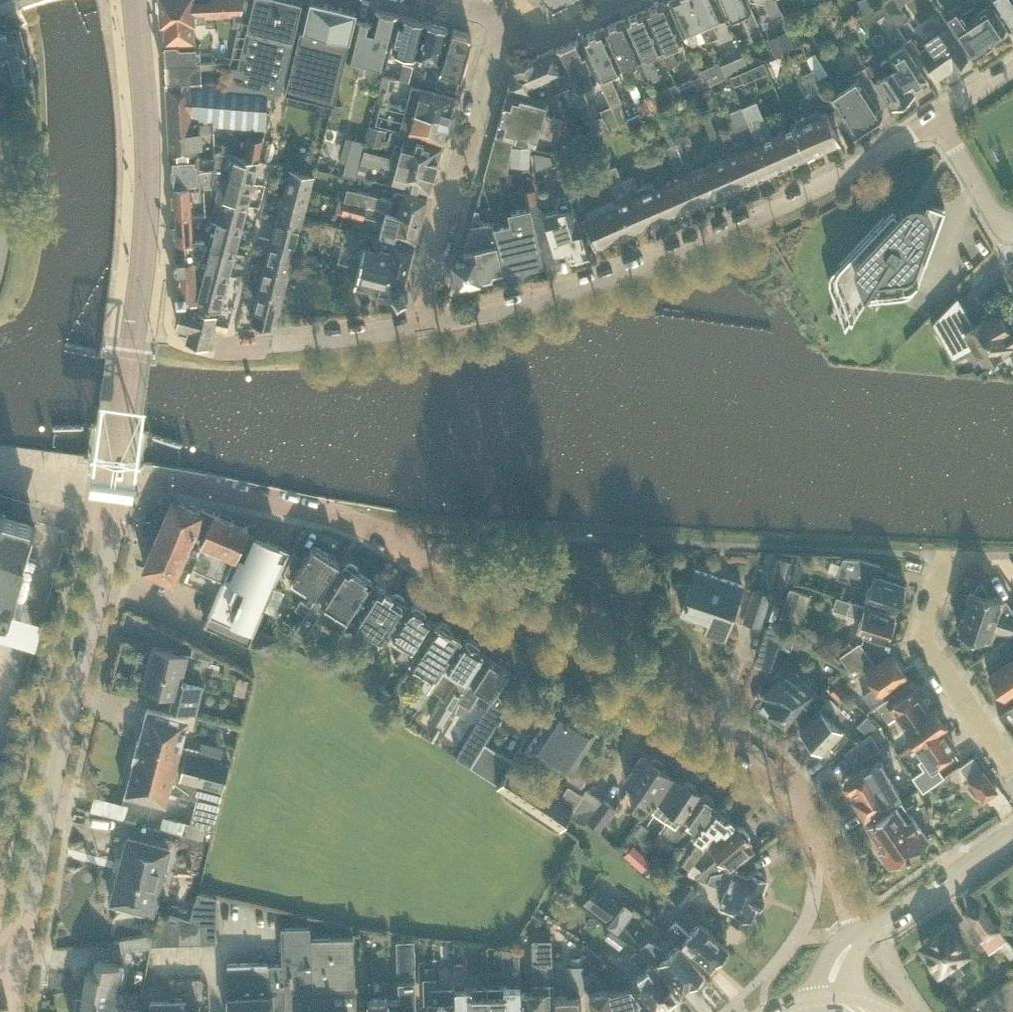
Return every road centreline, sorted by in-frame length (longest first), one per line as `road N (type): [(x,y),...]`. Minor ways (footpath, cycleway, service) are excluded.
road 1 (residential): [(859,941),(808,818),(784,785),(516,607),(405,543),(328,512),(114,479)]
road 2 (residential): [(939,117),(855,170),(709,238),(528,301),(432,325)]
road 3 (tertiary): [(16,967),(114,479)]
road 4 (tertiary): [(114,479),(146,208),(134,0)]
road 5 (residential): [(432,325),(425,286),(504,21)]
road 6 (residential): [(1012,769),(921,640),(944,565)]
road 7 (residential): [(432,325),(224,350)]
road 8 (unclassified): [(859,941),(1012,836)]
road 9 (residential): [(939,117),(991,211),(1012,226)]
road 10 (unclassified): [(504,21),(550,27),(621,0)]

